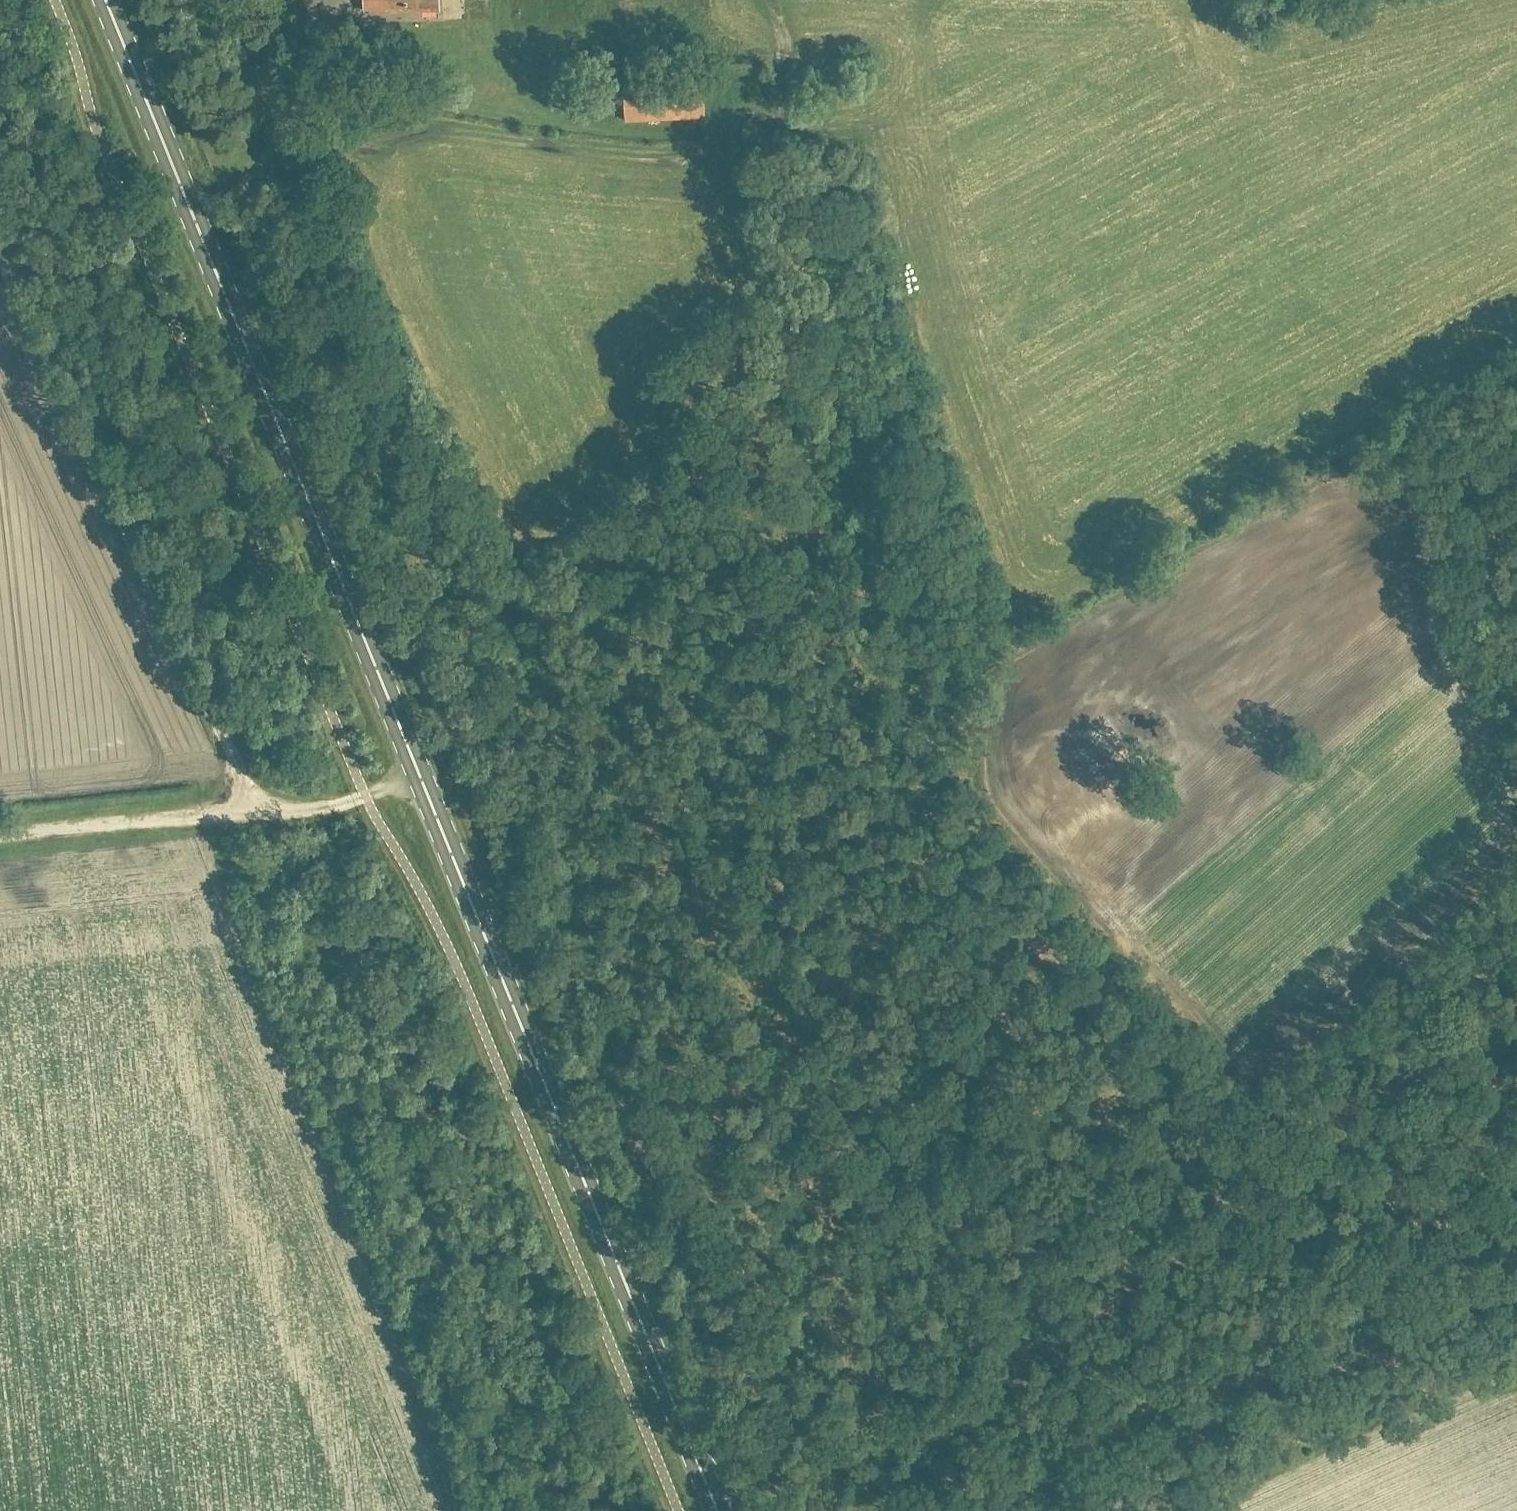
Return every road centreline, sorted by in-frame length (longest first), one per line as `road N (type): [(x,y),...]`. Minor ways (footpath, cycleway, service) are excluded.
road 1 (primary): [(717,1510),(104,0)]
road 2 (track): [(1516,985),(1411,1073),(1306,1112),(1209,1226),(1119,1301),(1064,1397),(1012,1438),(966,1459),(923,1510)]

